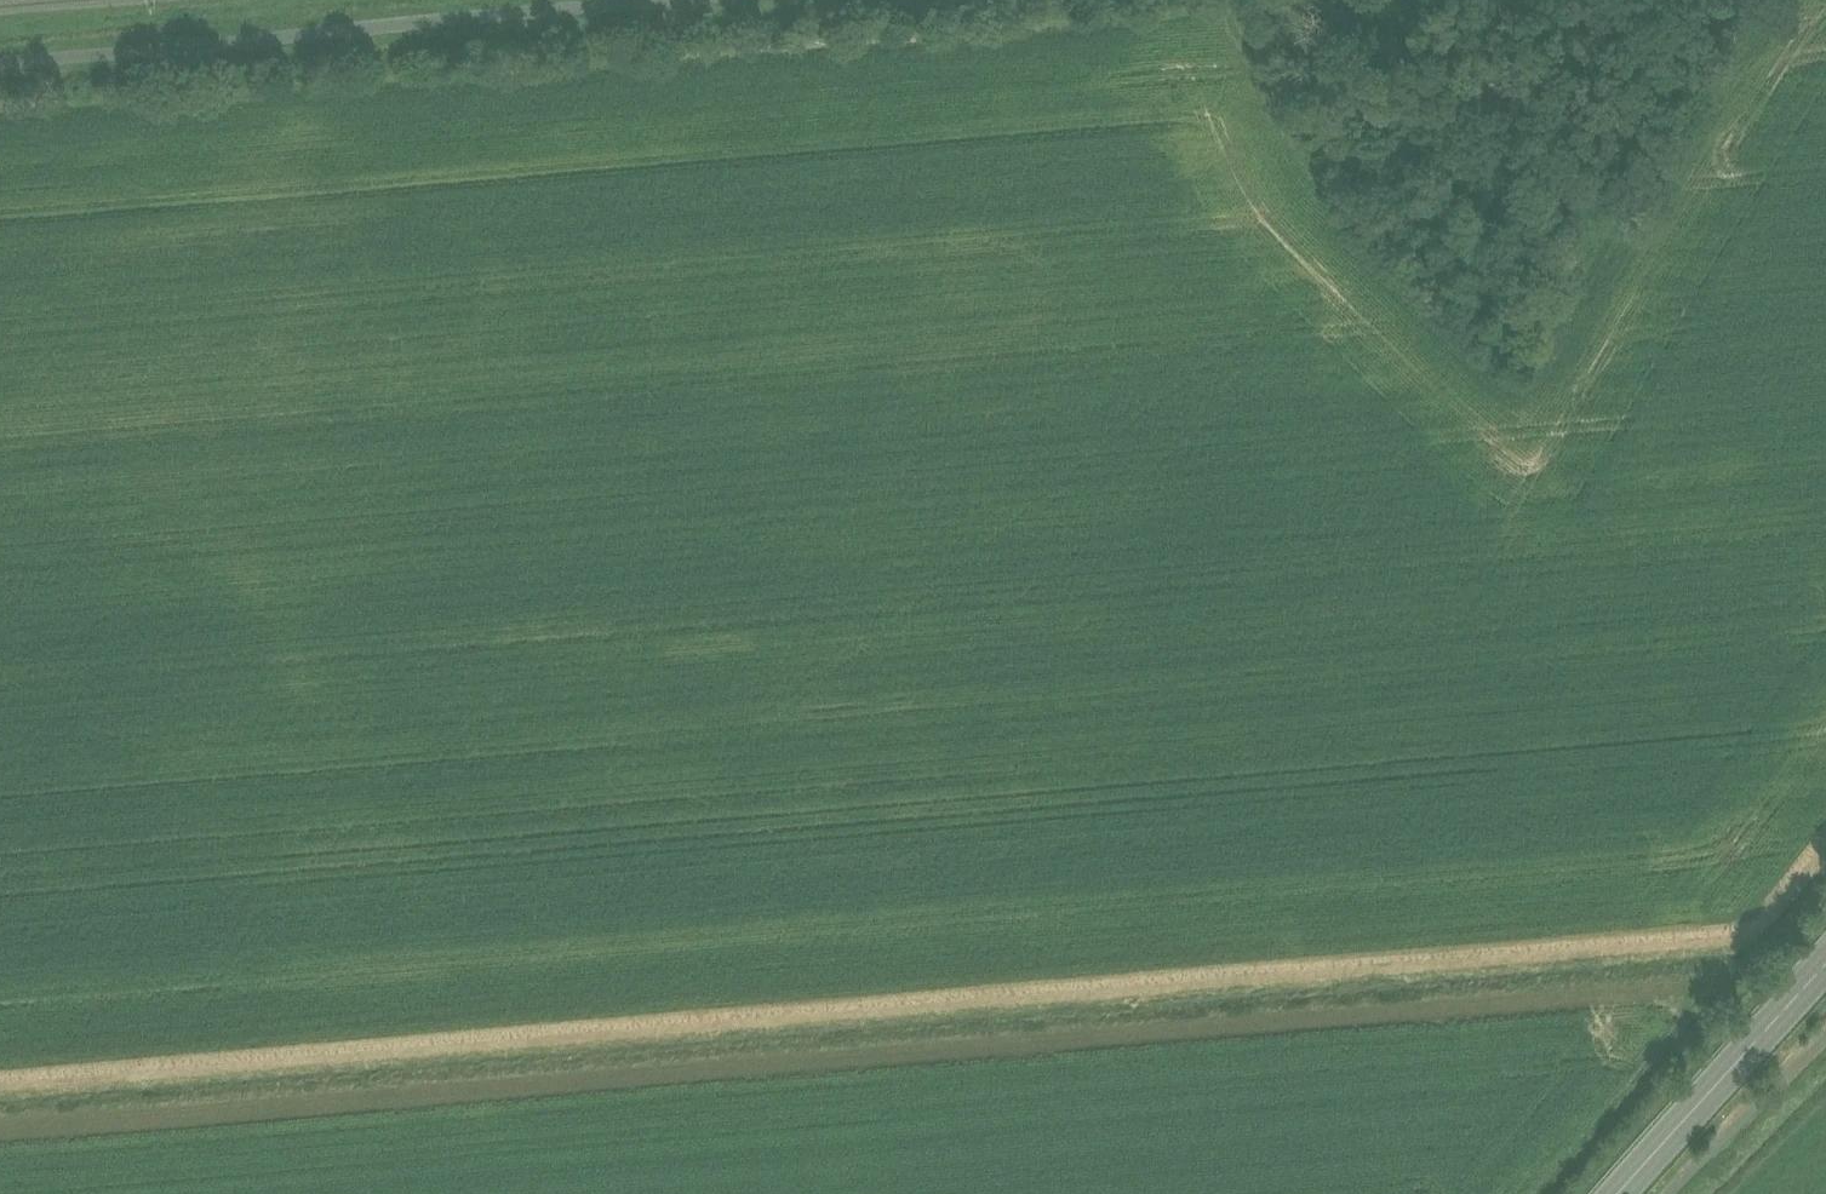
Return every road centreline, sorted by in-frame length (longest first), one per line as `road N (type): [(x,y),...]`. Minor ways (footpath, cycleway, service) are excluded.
road 1 (unclassified): [(678,0),(0,61)]
road 2 (tertiary): [(1825,955),(1618,1193)]

